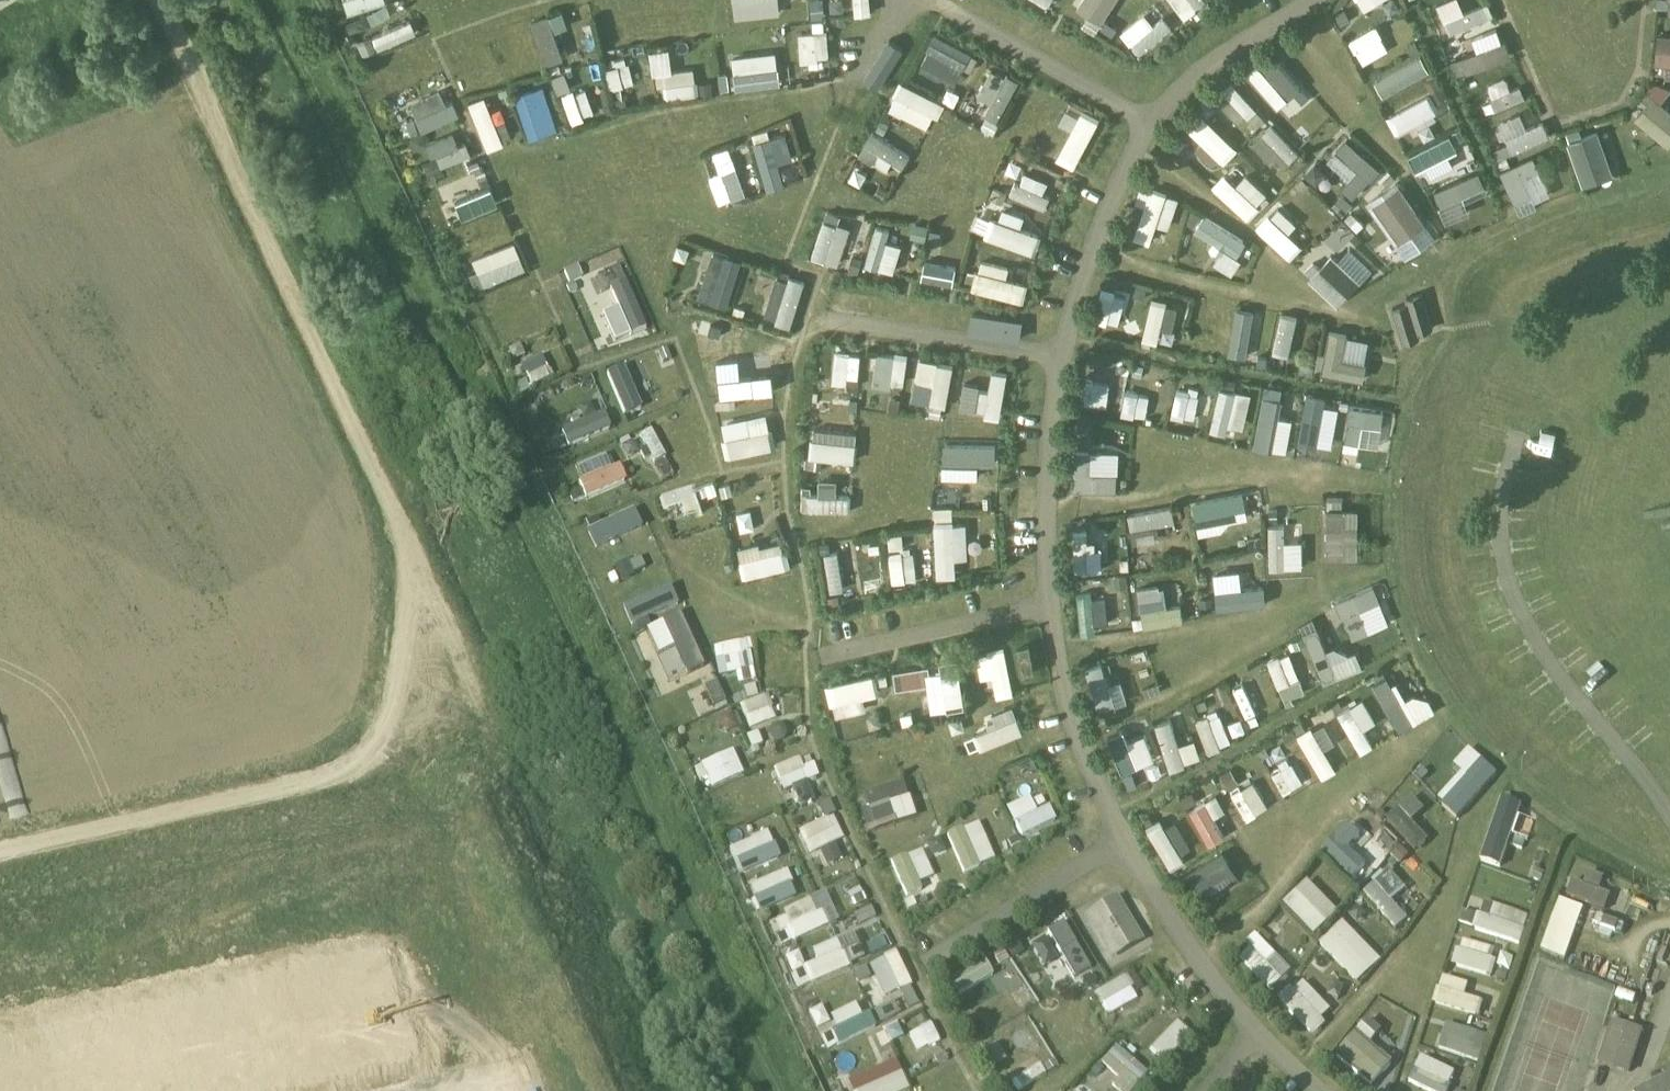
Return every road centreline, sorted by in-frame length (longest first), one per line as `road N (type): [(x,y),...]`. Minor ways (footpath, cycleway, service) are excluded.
road 1 (track): [(265,0),(348,160),(781,1090)]
road 2 (track): [(163,0),(587,932),(622,1050),(624,1090)]
road 3 (track): [(0,853),(336,775),(375,739),(396,684),(417,560)]

